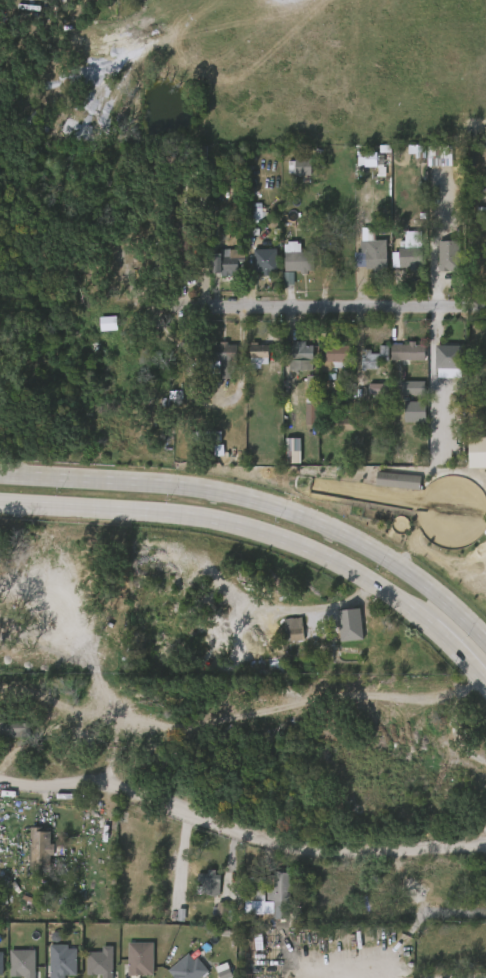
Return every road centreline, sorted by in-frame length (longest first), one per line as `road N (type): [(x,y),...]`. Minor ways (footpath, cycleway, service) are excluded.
road 1 (secondary): [(0,503),(192,514),(292,543),(365,576),(415,611),(485,685)]
road 2 (secondary): [(485,641),(360,542),(266,506),(131,483),(0,476)]
road 3 (residential): [(0,787),(133,789),(219,829),(324,858),(485,852)]
road 4 (residential): [(180,305),(485,305)]

